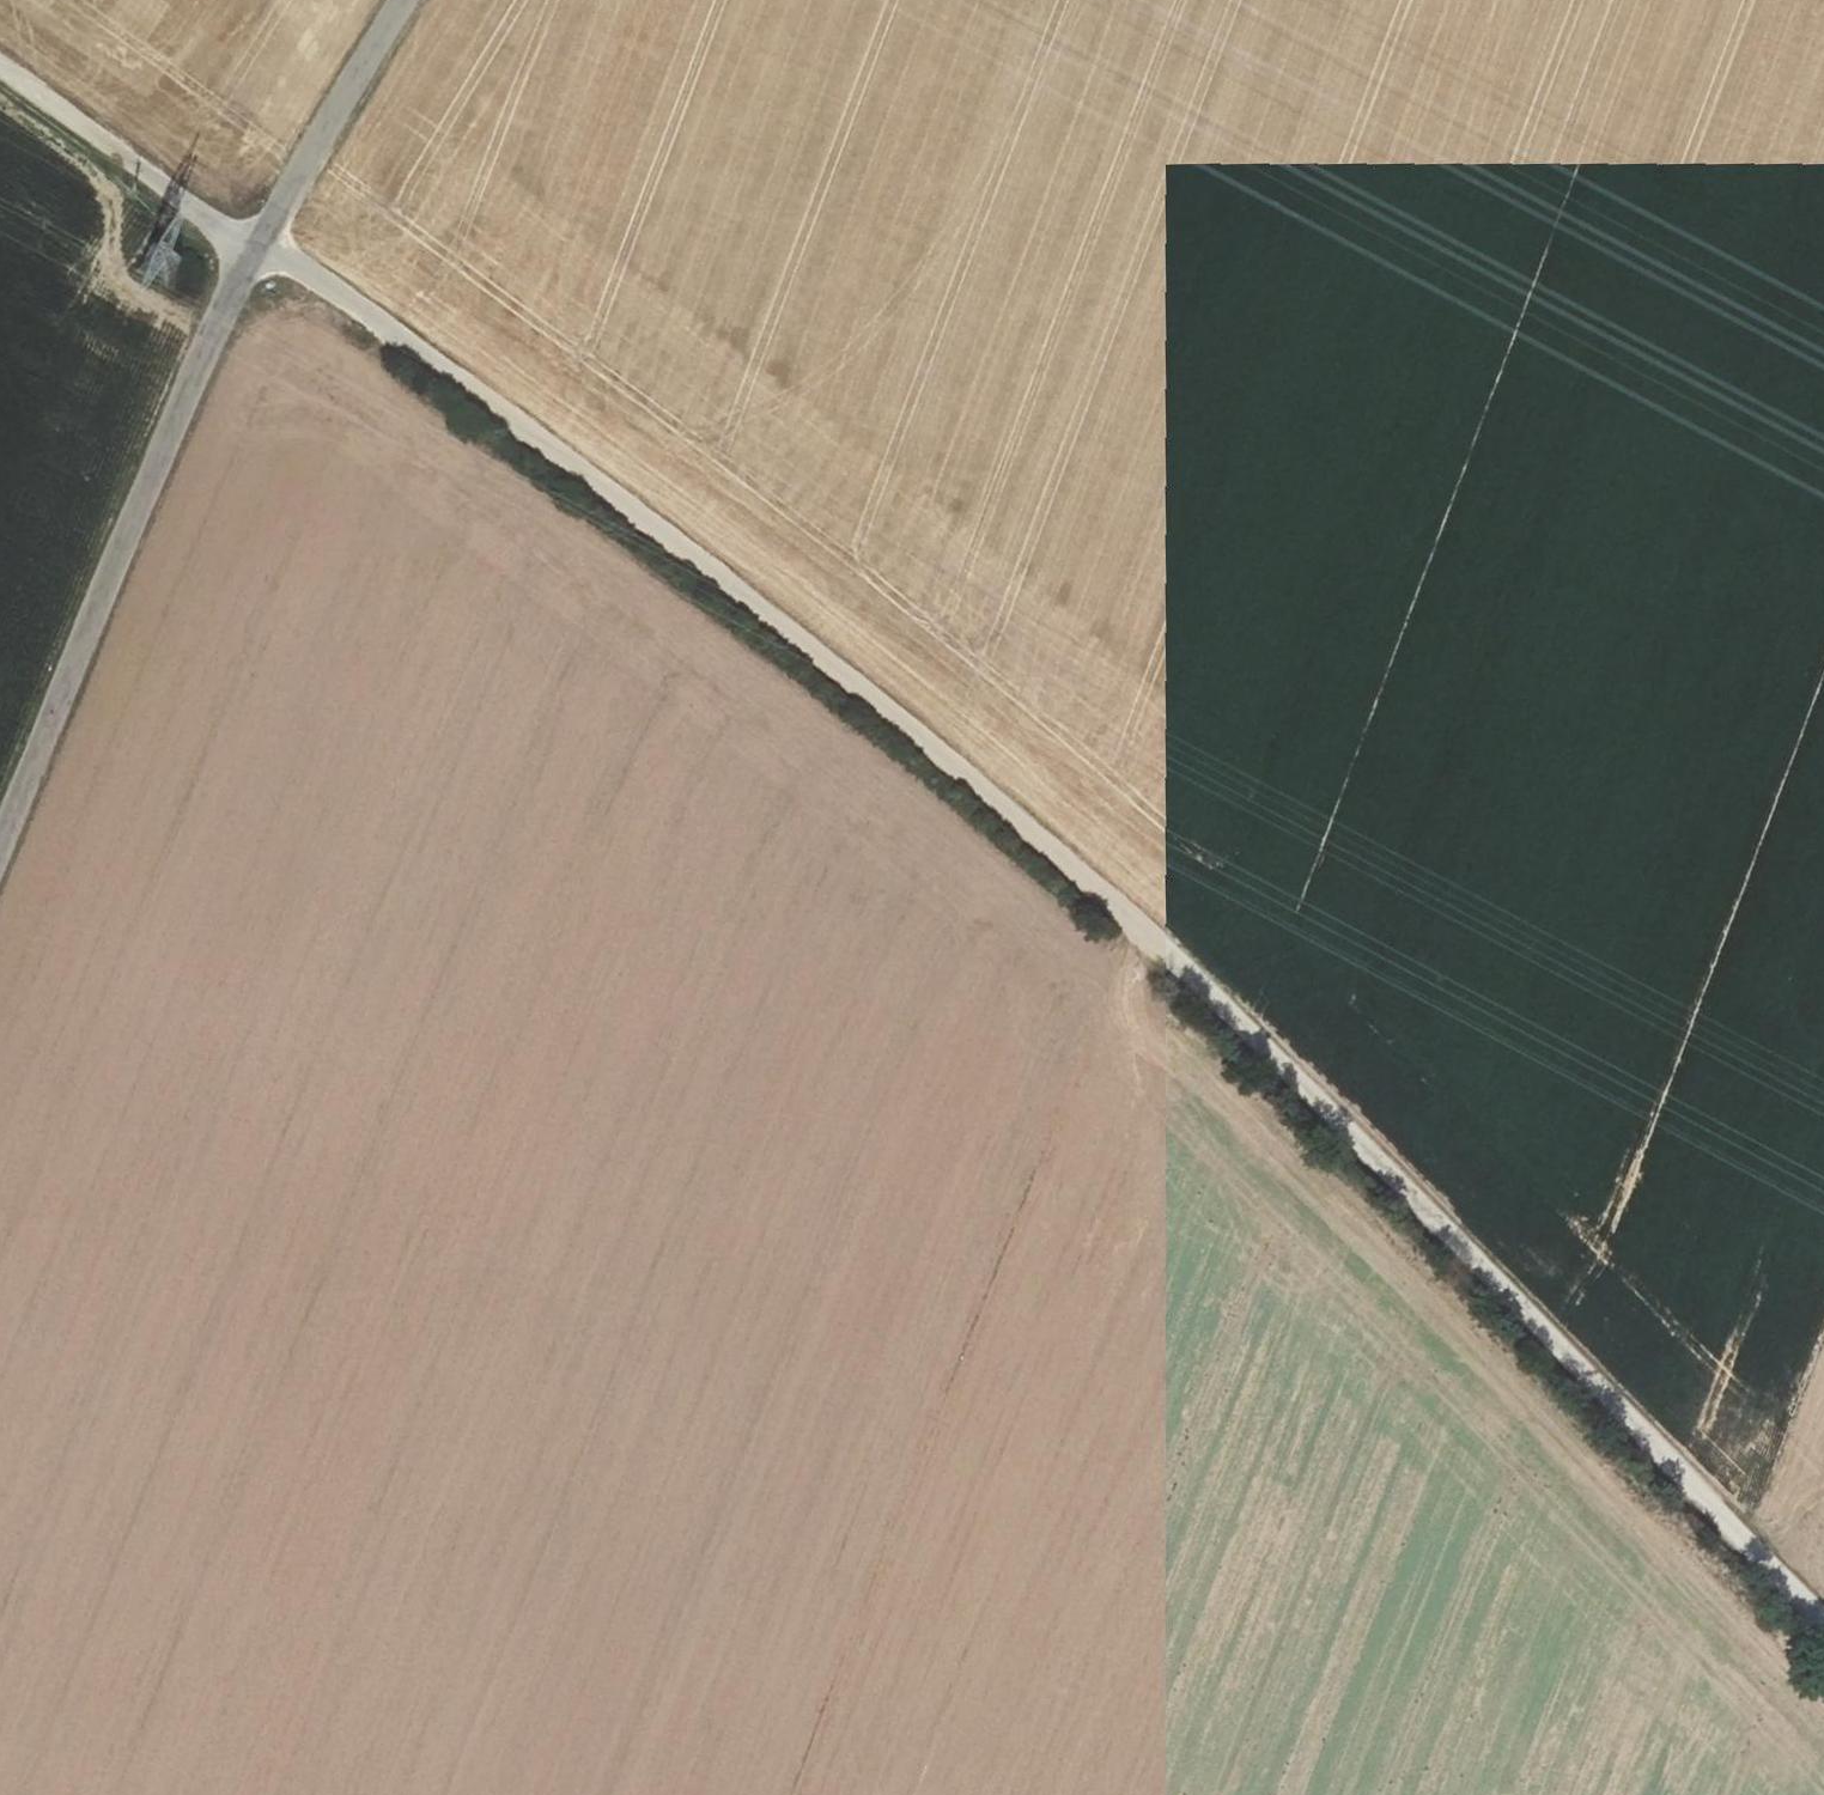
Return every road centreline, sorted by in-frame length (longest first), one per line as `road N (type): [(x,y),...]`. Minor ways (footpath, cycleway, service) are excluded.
road 1 (unclassified): [(408,0),(199,363),(0,847)]

